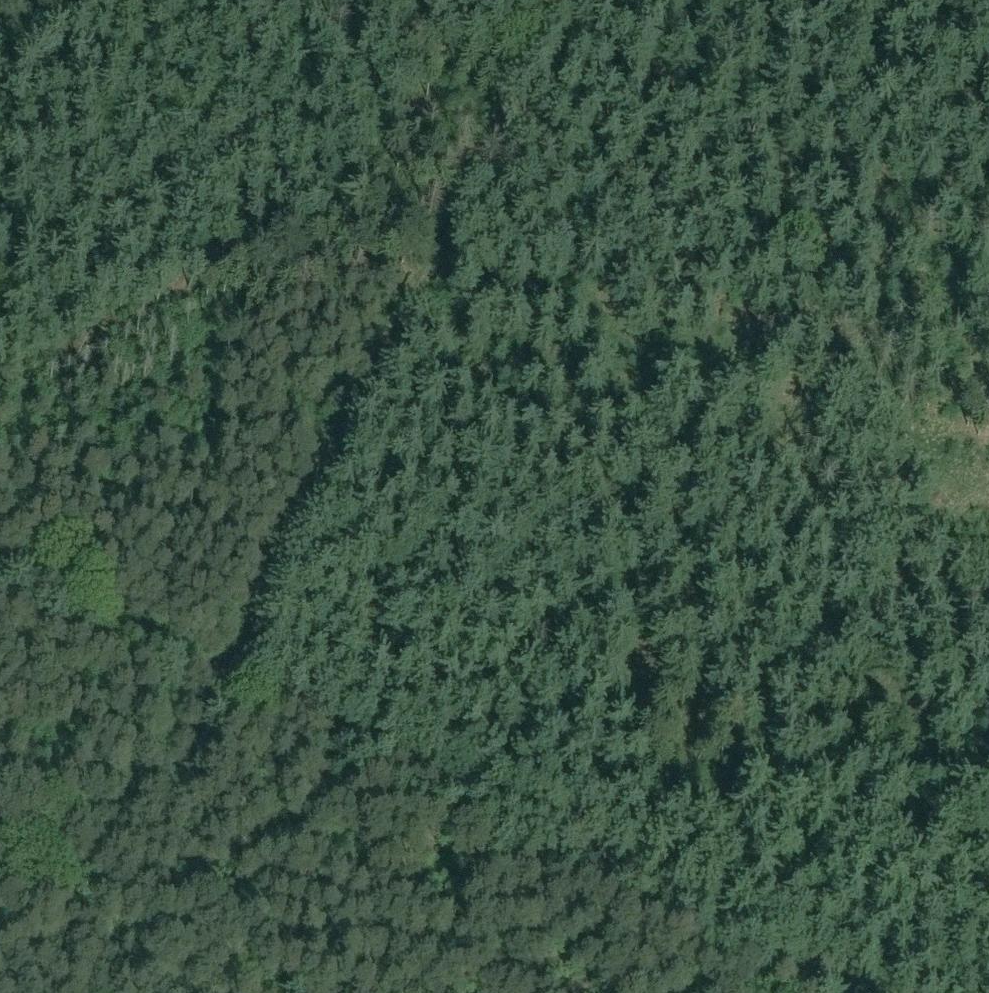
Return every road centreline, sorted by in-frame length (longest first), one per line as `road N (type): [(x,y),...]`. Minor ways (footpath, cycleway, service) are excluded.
road 1 (track): [(85,992),(542,0)]
road 2 (track): [(0,562),(869,992)]

